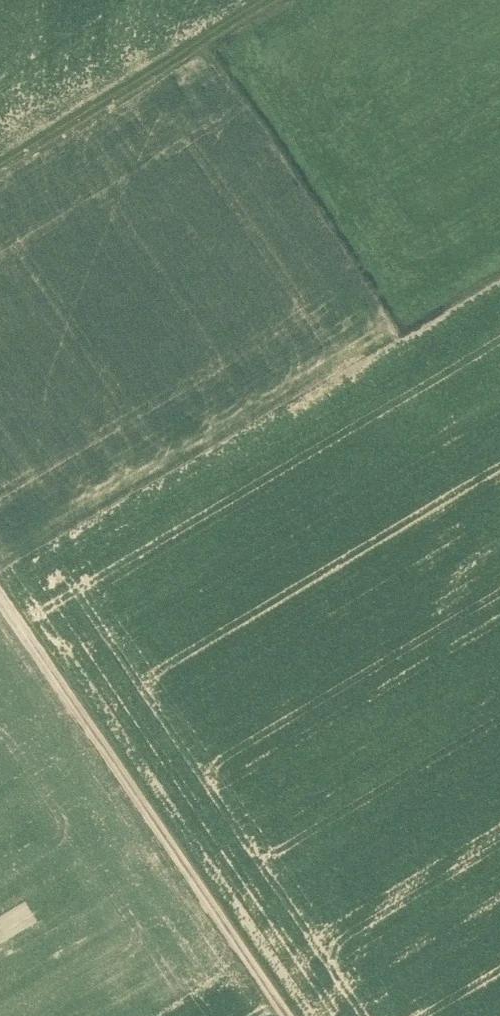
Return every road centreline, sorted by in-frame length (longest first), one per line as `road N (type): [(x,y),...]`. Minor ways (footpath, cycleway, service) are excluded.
road 1 (track): [(0,602),(281,1015)]

